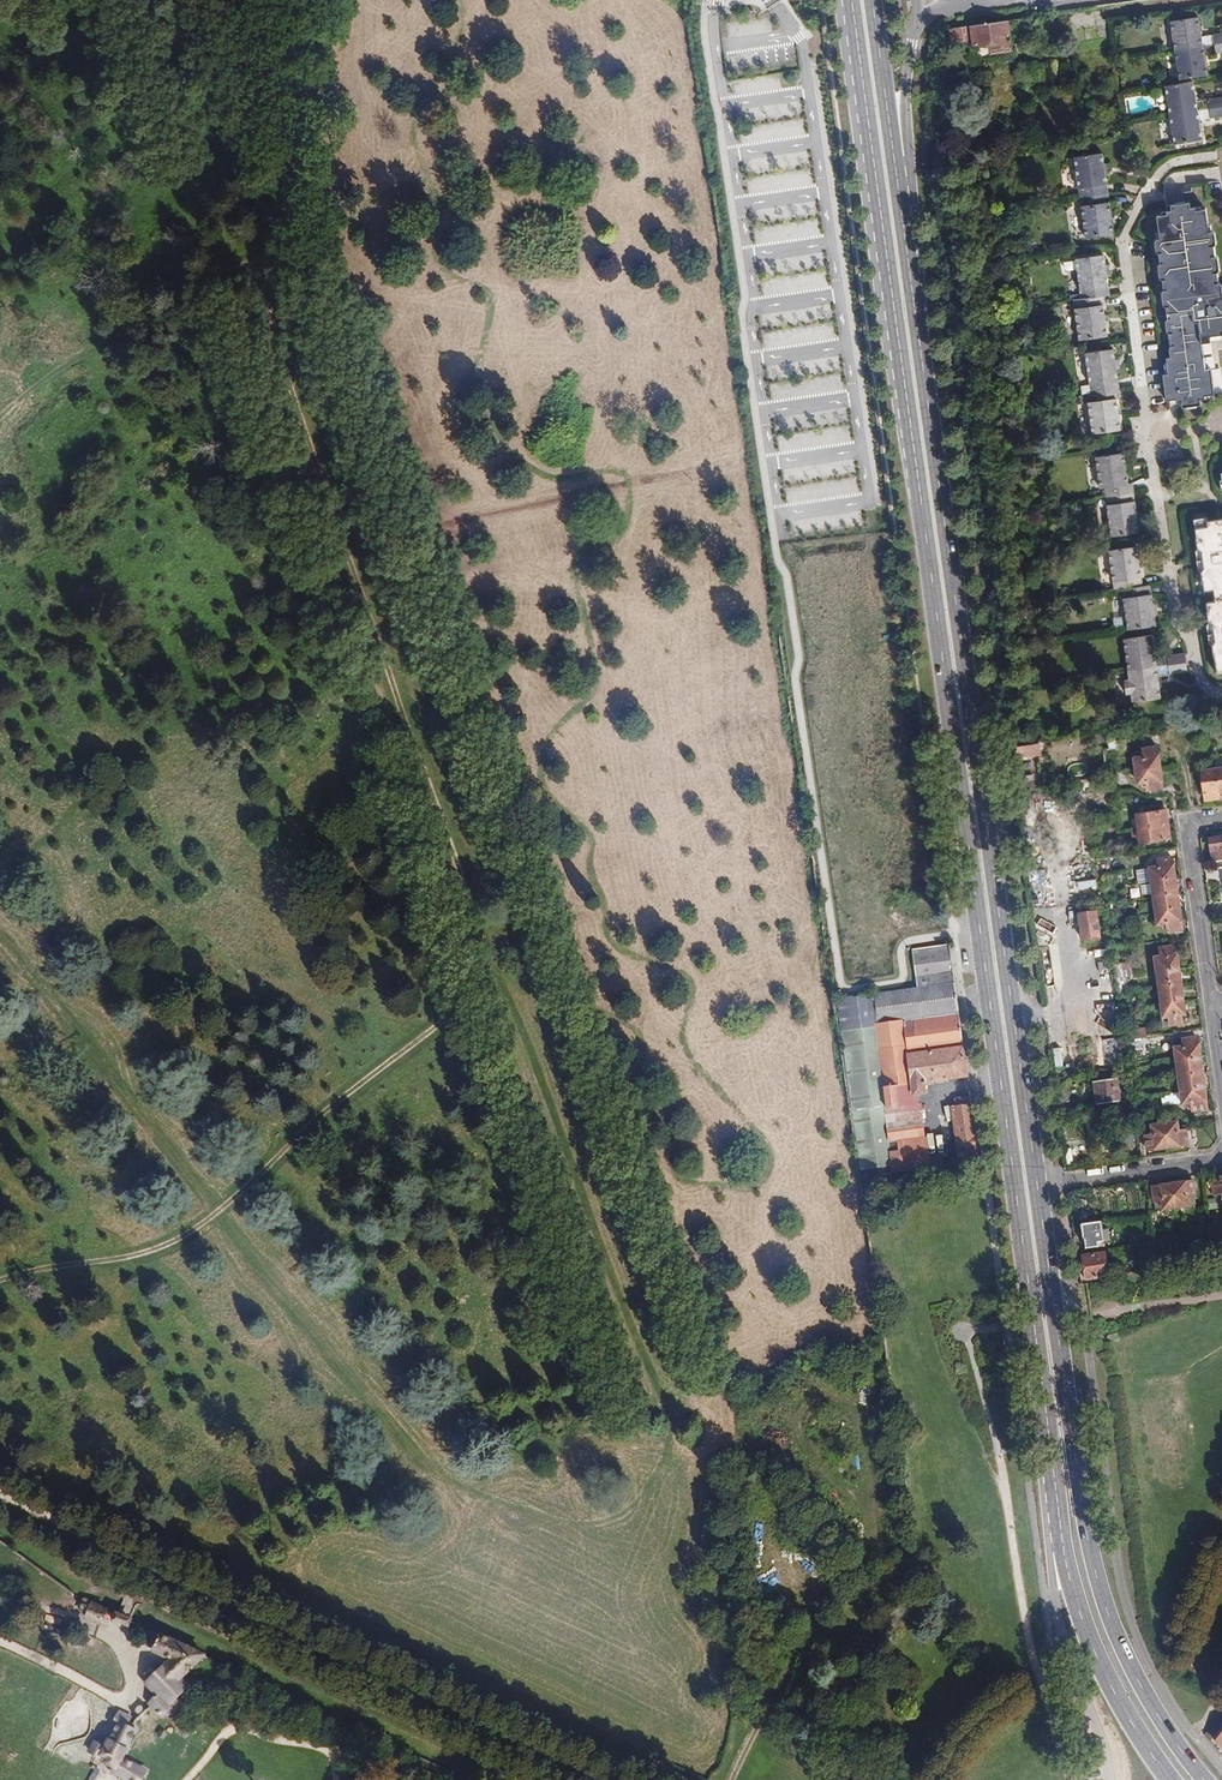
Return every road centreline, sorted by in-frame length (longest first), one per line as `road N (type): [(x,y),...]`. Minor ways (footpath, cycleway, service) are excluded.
road 1 (primary): [(847,0),(1069,1579),(1099,1662),(1170,1779)]
road 2 (primary): [(1204,1779),(1124,1650),(1087,1531),(895,162)]
road 3 (track): [(494,983),(614,1292),(669,1410),(668,1463),(641,1505),(600,1523),(483,1501),(443,1484),(0,924)]
road 4 (track): [(263,271),(278,335),(494,983)]
road 5 (track): [(494,983),(480,1007),(199,1251),(118,1276),(42,1281),(0,1295)]
road 6 (residential): [(1154,470),(1127,234),(1166,166),(1221,157)]
road 7 (track): [(263,271),(38,382),(0,422)]
road 8 (track): [(247,0),(226,44),(216,97),(268,231),(263,271)]
road 9 (residential): [(1154,470),(1176,612),(1198,673),(1221,695)]
road 10 (residential): [(1209,1006),(1185,819),(1221,814)]
road 11 (unclassified): [(895,162),(906,144),(918,0)]
road 12 (primary): [(895,162),(872,0)]
road 13 (residential): [(1072,1179),(1221,1157)]

